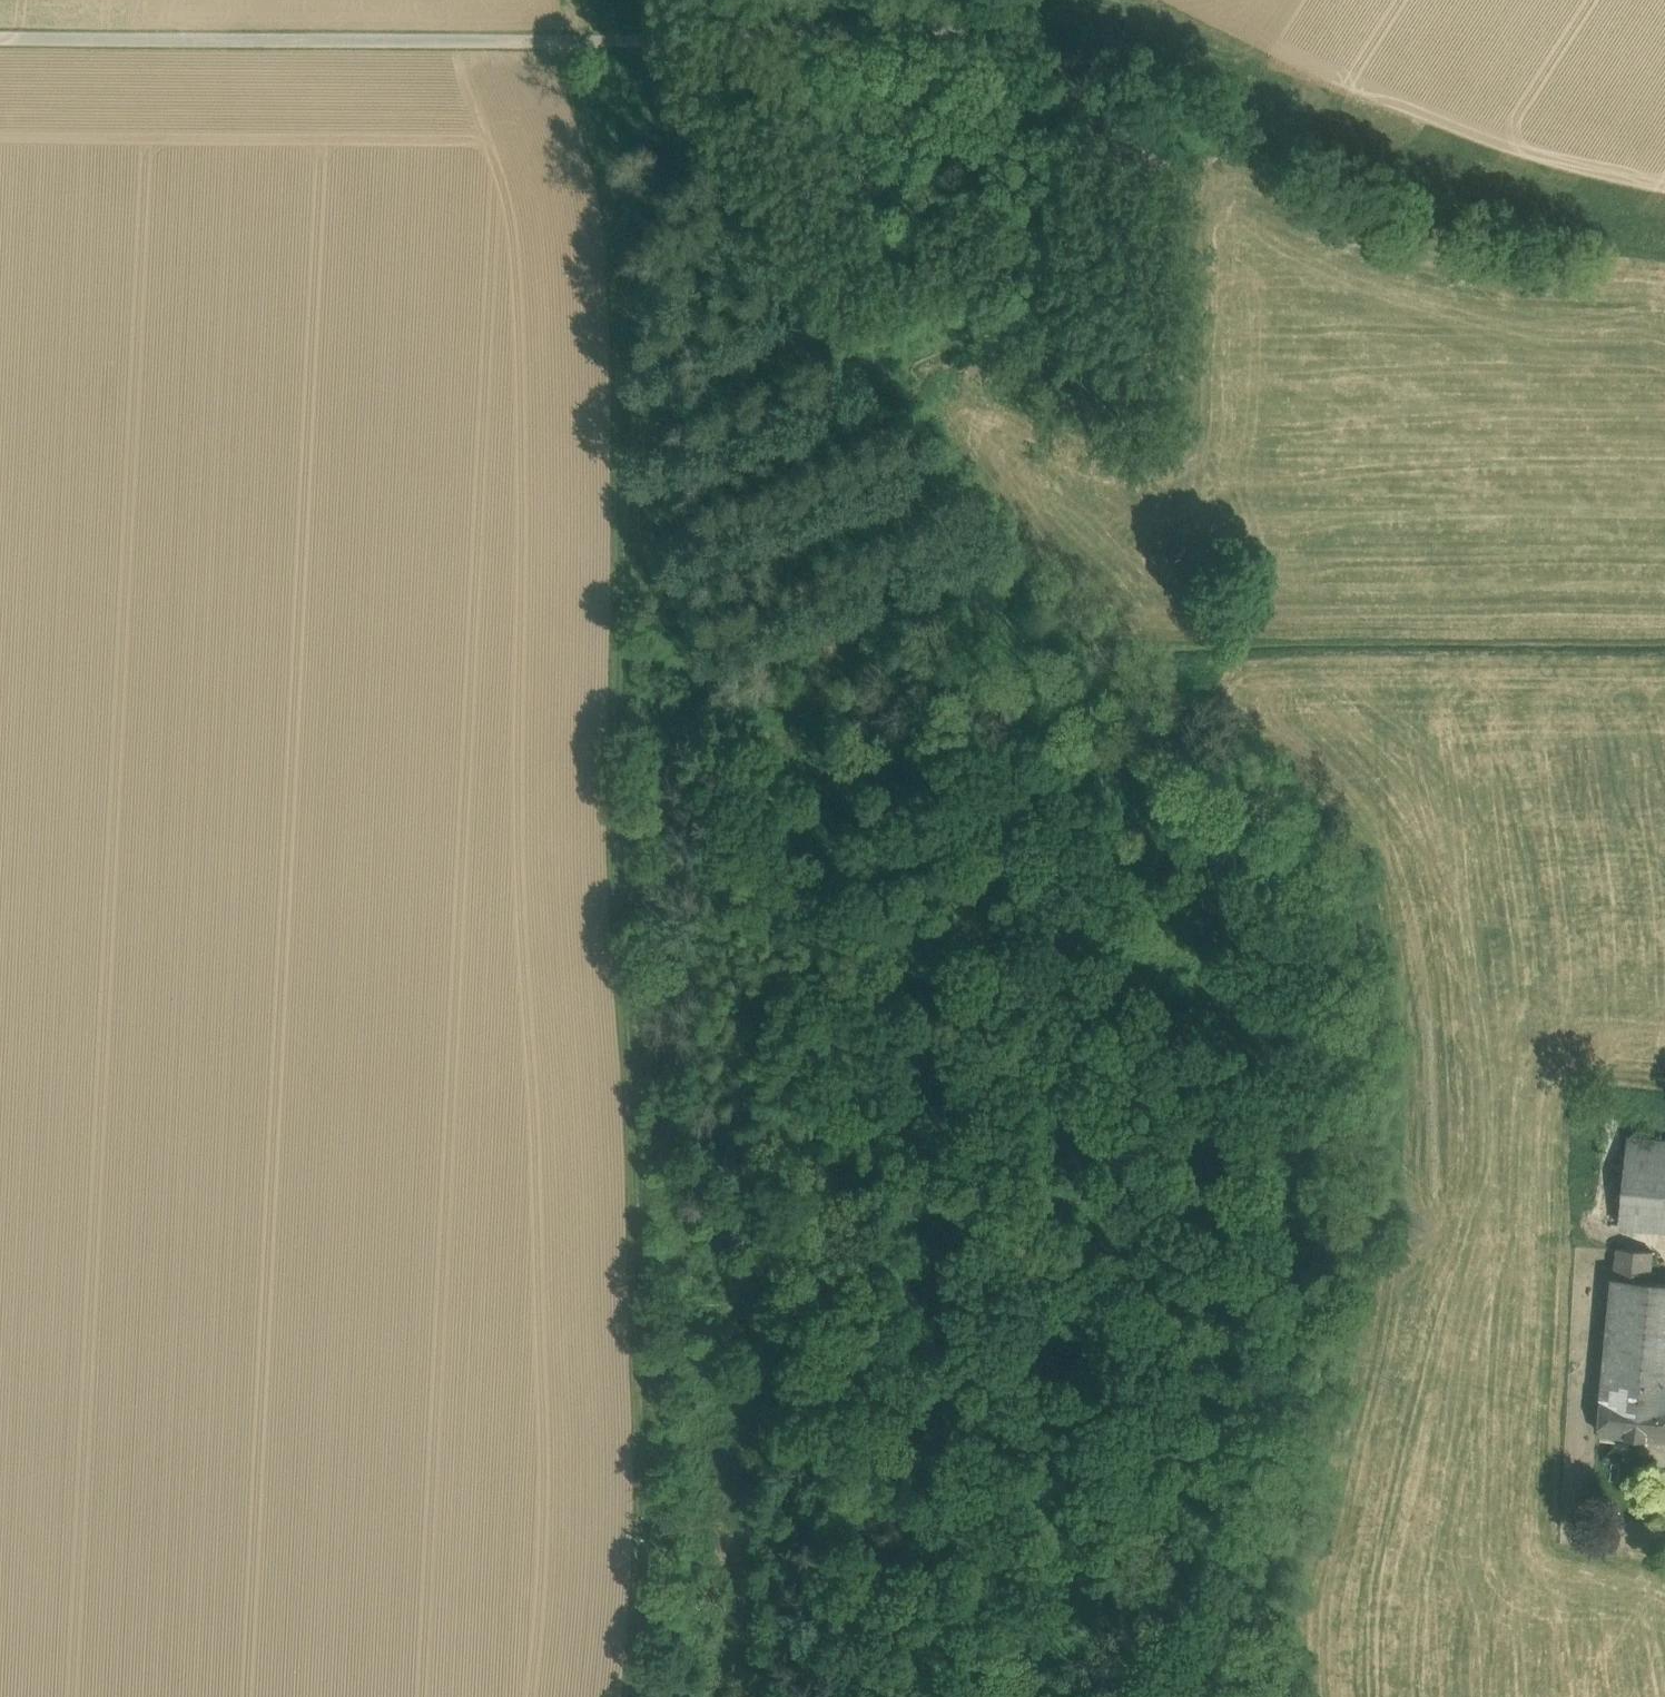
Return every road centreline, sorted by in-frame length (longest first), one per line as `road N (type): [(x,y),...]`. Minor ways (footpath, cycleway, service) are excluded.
road 1 (track): [(542,41),(633,218),(621,765),(640,1124),(645,1566),(634,1696)]
road 2 (residential): [(0,37),(647,42),(954,27),(1017,0)]

